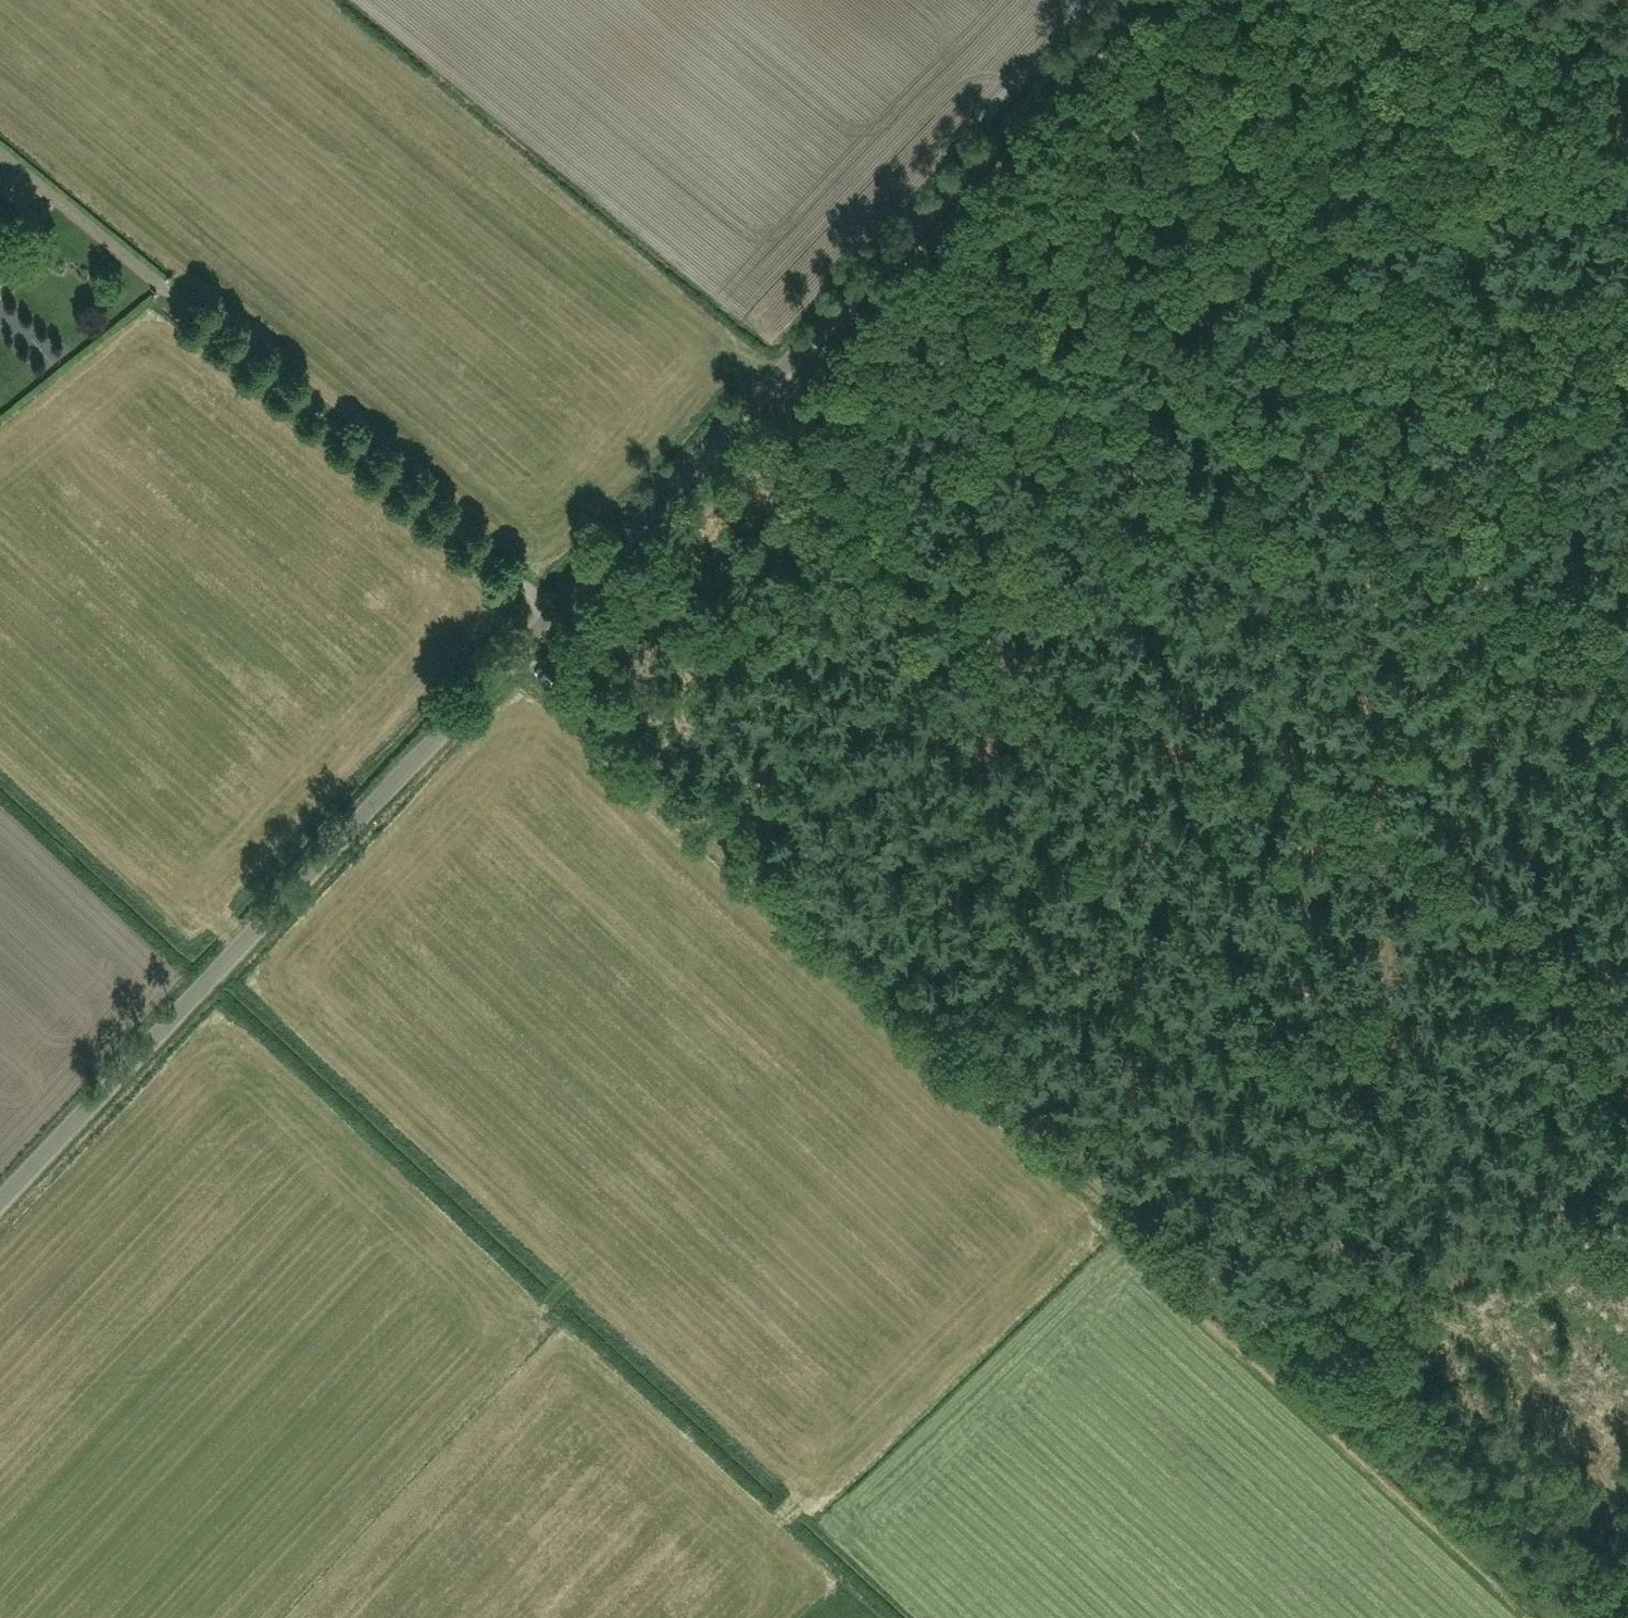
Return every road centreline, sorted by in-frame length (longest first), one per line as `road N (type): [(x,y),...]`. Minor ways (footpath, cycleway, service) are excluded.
road 1 (unclassified): [(0,1202),(1131,0)]
road 2 (track): [(1559,1617),(762,884),(519,649)]

